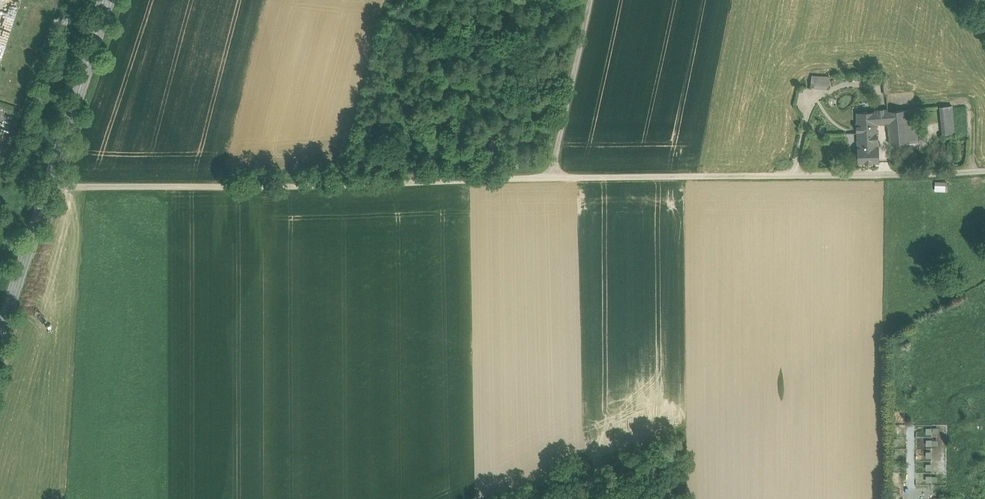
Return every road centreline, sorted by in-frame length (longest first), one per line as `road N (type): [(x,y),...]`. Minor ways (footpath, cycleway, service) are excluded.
road 1 (track): [(48,187),(984,170)]
road 2 (secondary): [(0,333),(107,0)]
road 3 (track): [(592,0),(549,178)]

